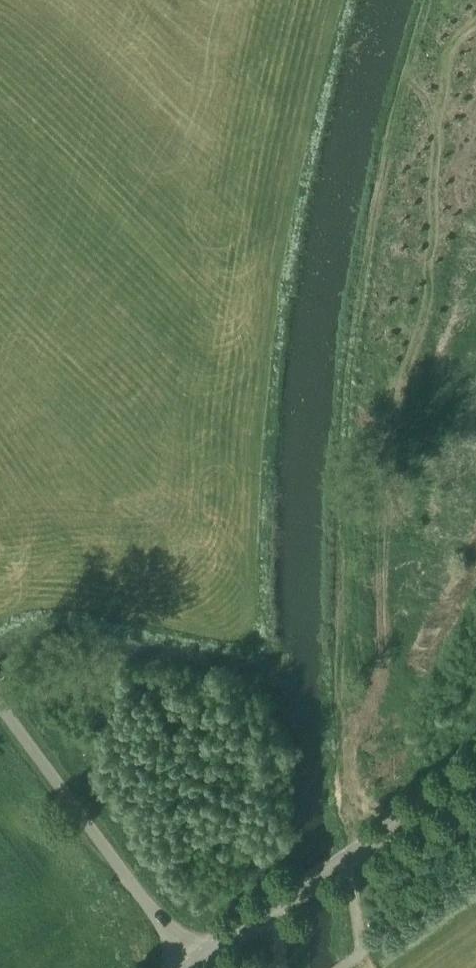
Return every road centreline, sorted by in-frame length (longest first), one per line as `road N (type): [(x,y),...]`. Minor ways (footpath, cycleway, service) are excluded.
road 1 (tertiary): [(201,967),(475,778)]

